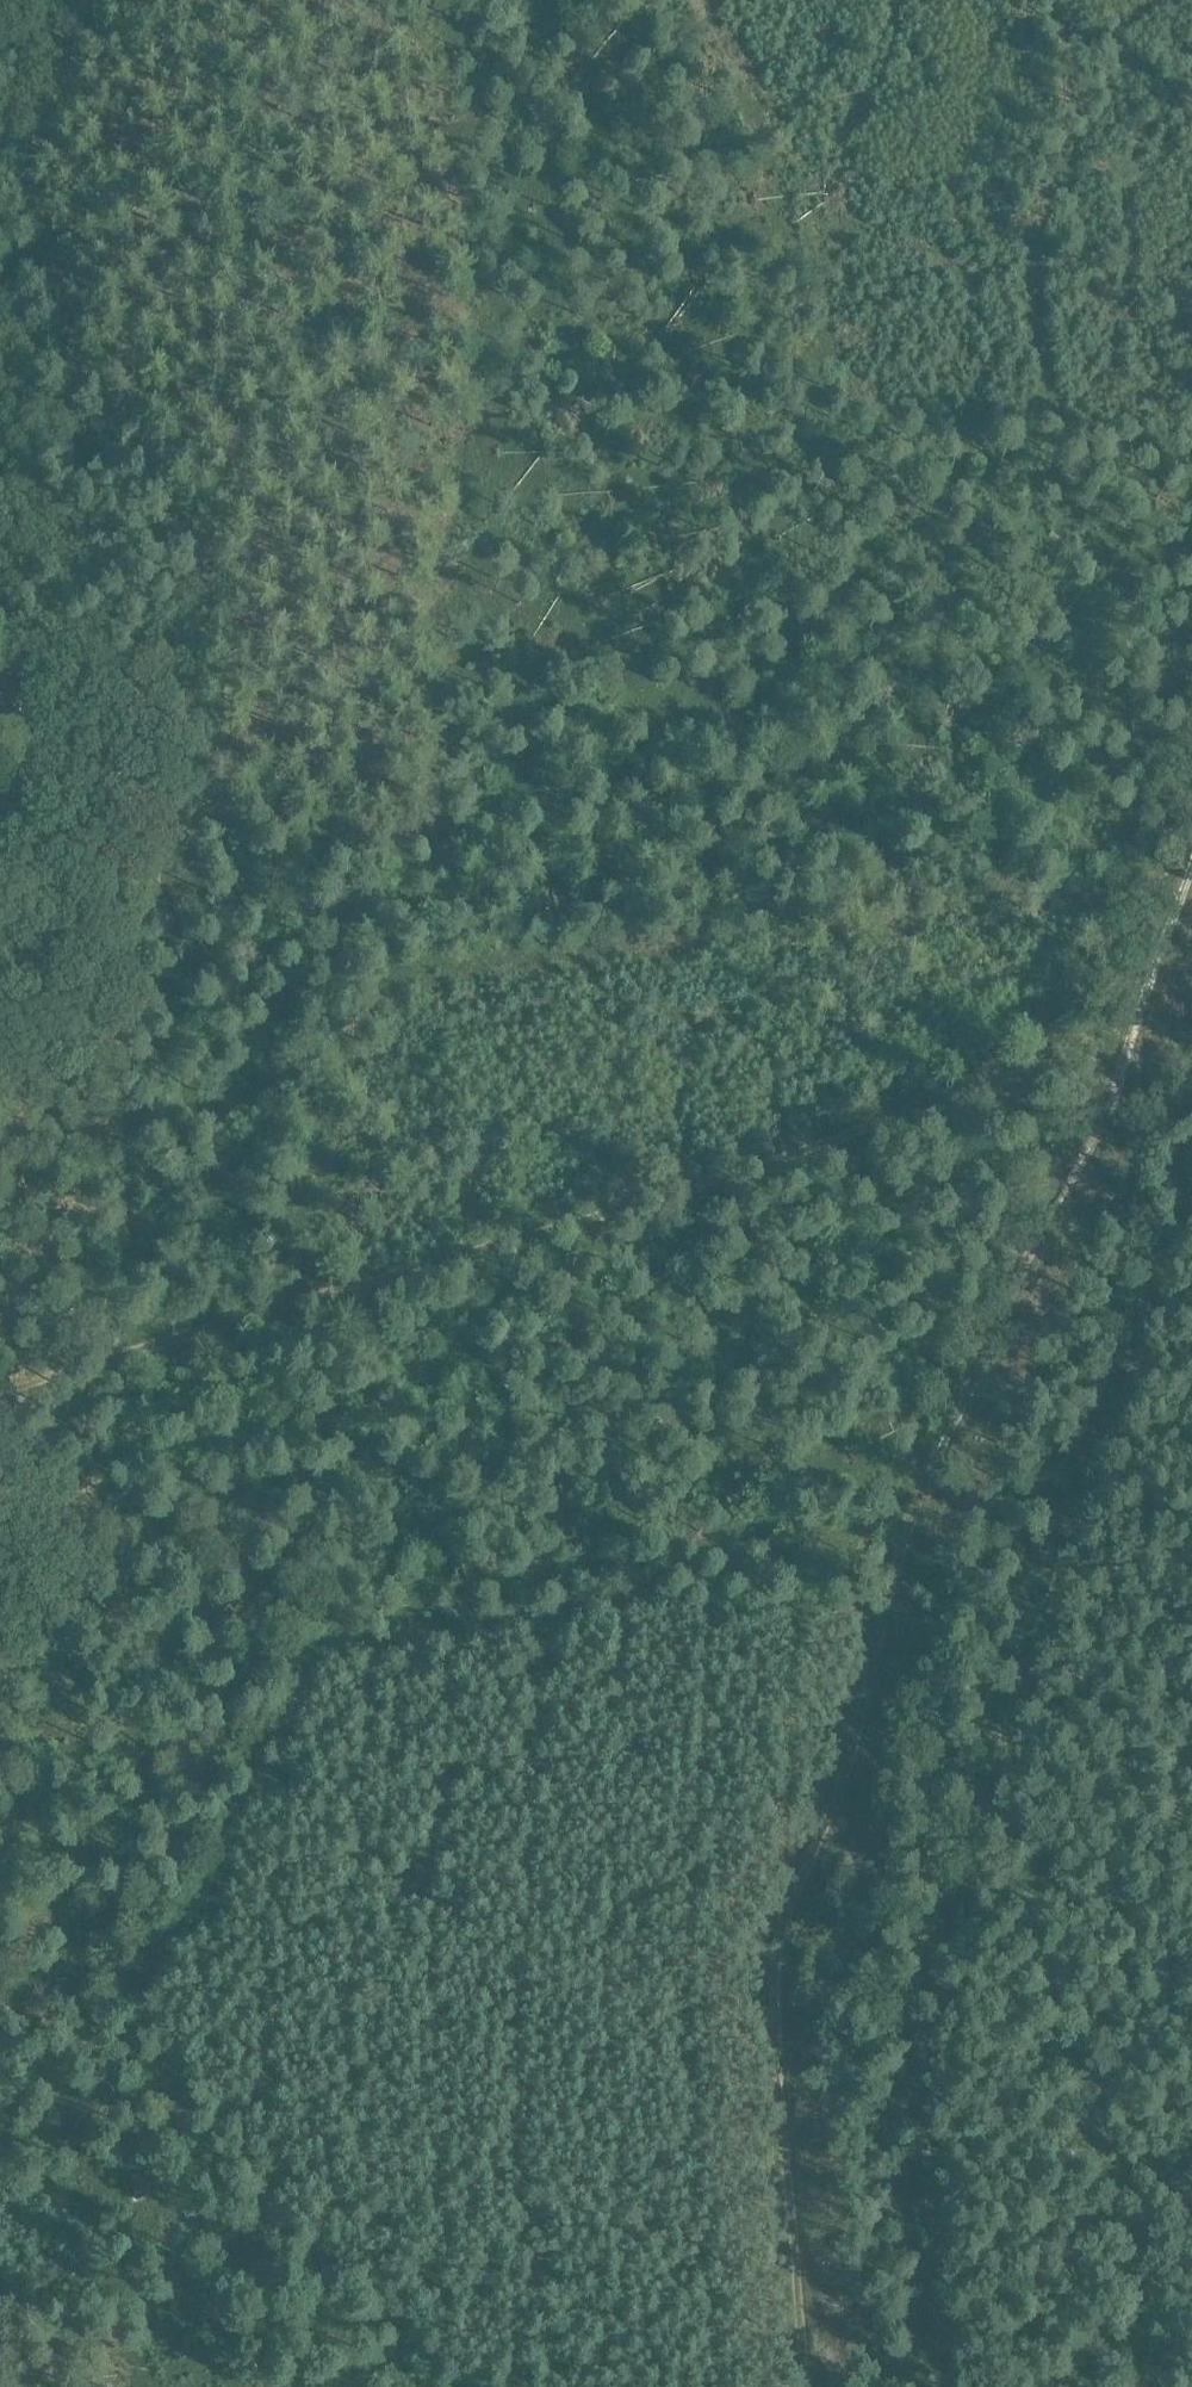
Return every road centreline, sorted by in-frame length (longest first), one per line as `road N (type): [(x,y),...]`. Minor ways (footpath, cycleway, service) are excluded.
road 1 (track): [(802,2386),(770,2029),(774,1974),(860,1676),(1097,1049),(1191,752)]
road 2 (track): [(1191,1190),(904,2052),(954,2386)]
road 3 (track): [(1191,1075),(1093,1059),(1034,1063),(820,1147),(300,1294),(0,1389)]

